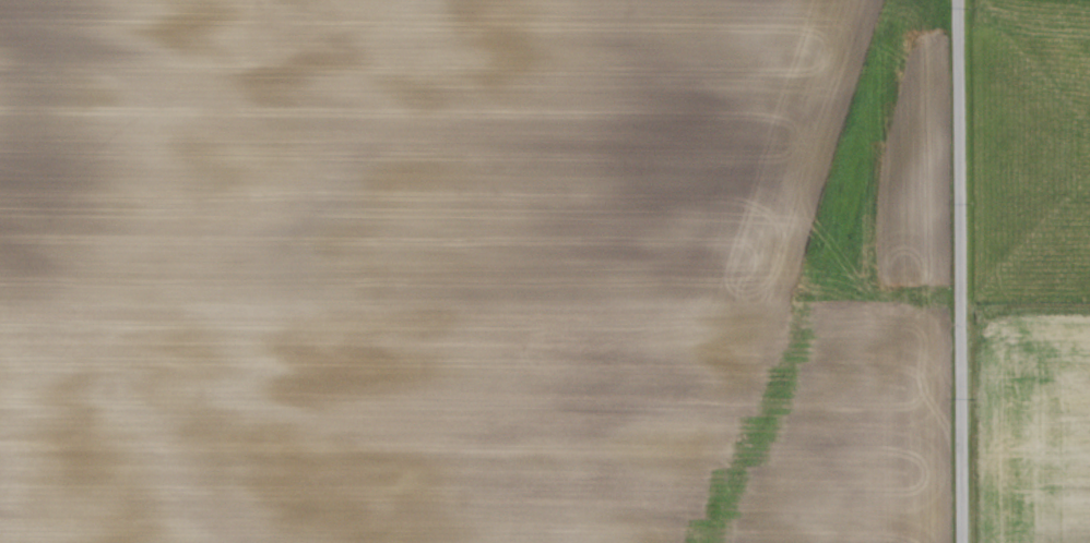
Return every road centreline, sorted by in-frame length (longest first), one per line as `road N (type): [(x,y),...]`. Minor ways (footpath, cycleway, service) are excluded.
road 1 (residential): [(962,542),(958,0)]

